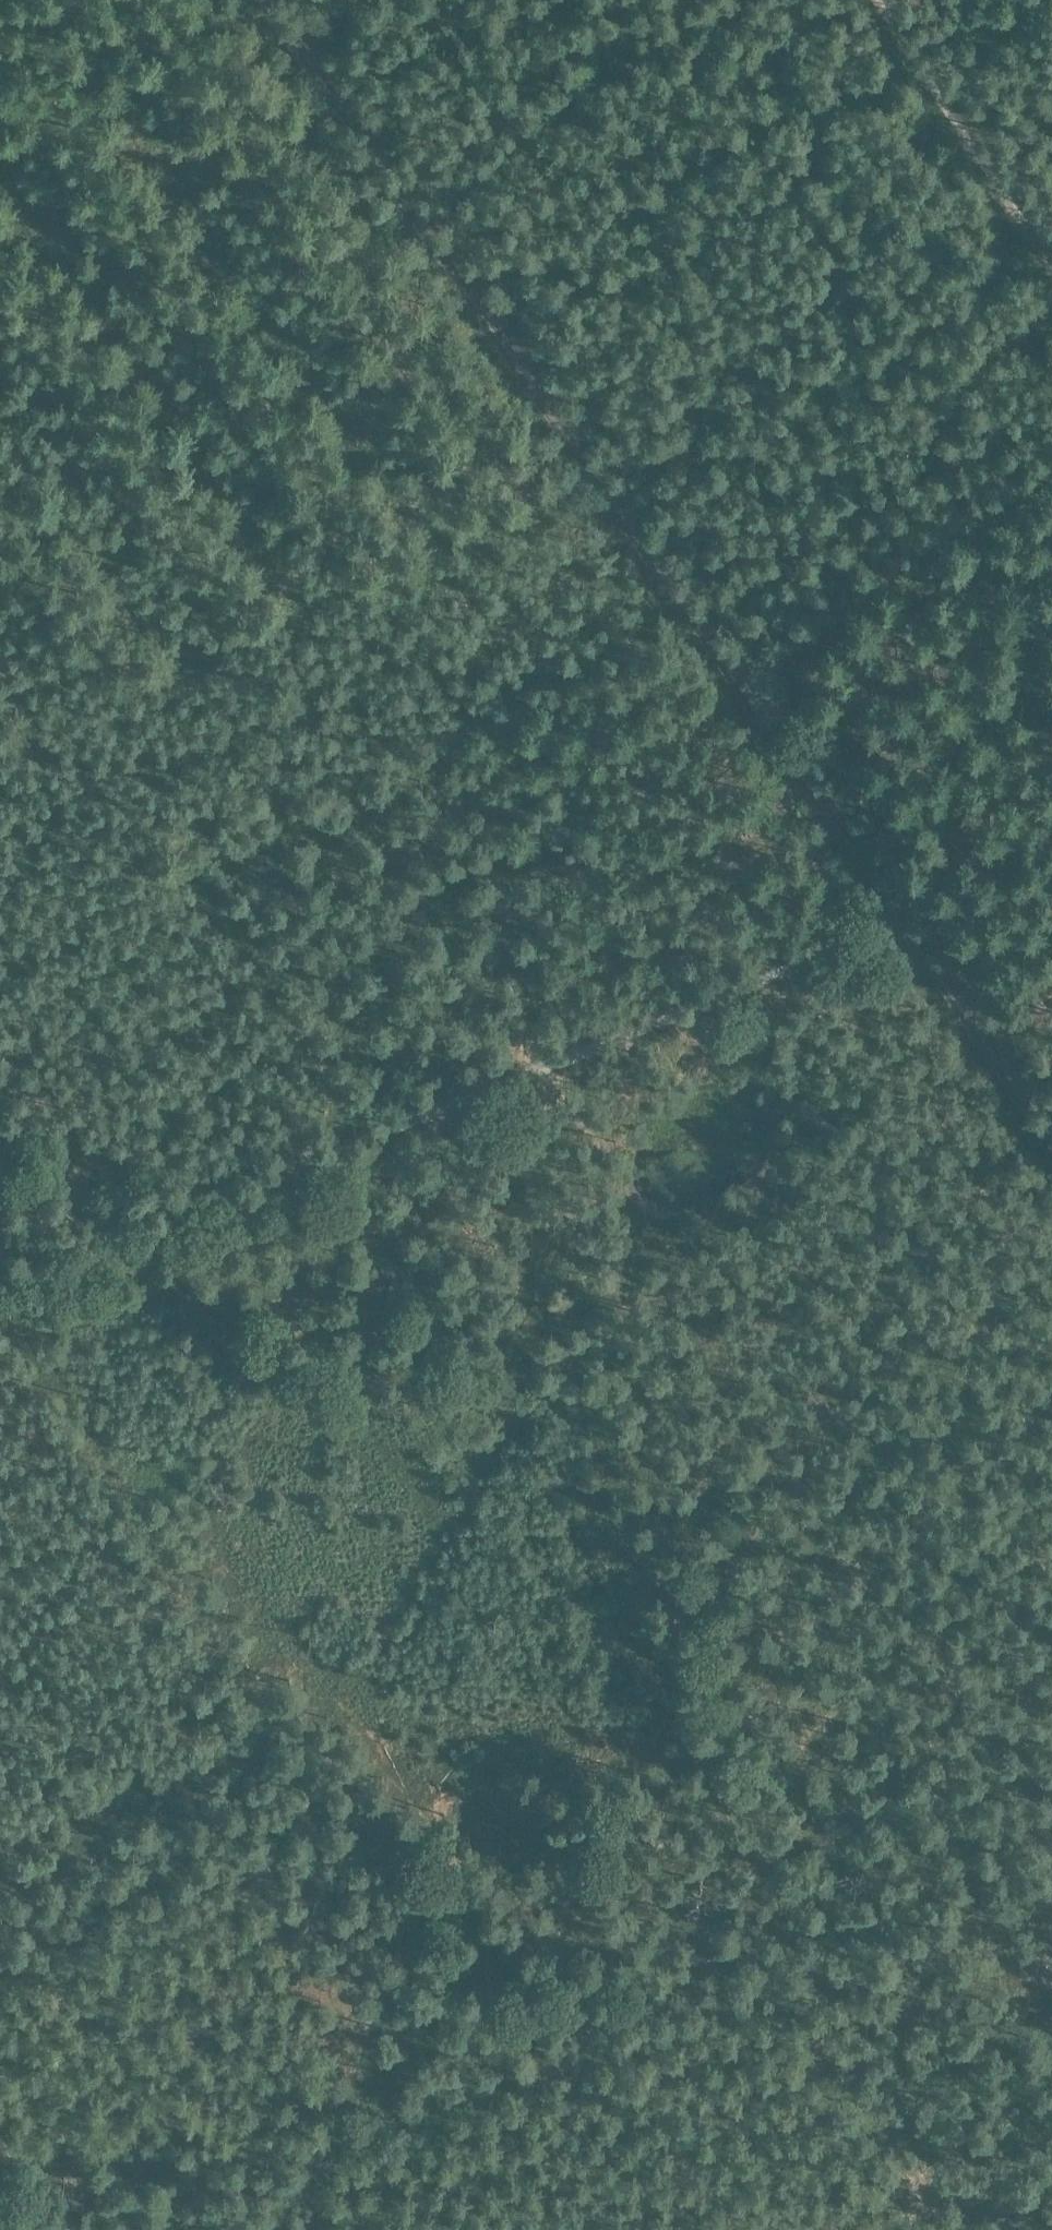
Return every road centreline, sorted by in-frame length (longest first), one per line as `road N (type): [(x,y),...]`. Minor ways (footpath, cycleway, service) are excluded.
road 1 (track): [(1051,1135),(270,0)]
road 2 (track): [(904,921),(0,1293)]
road 3 (track): [(879,0),(1051,271)]

